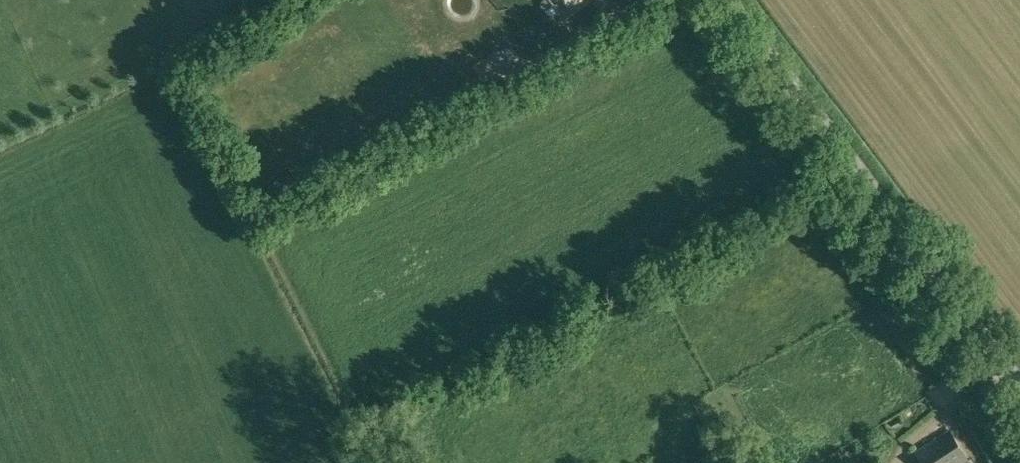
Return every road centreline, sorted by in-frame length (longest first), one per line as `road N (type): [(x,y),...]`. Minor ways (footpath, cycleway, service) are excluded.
road 1 (unclassified): [(1019,387),(725,0)]

